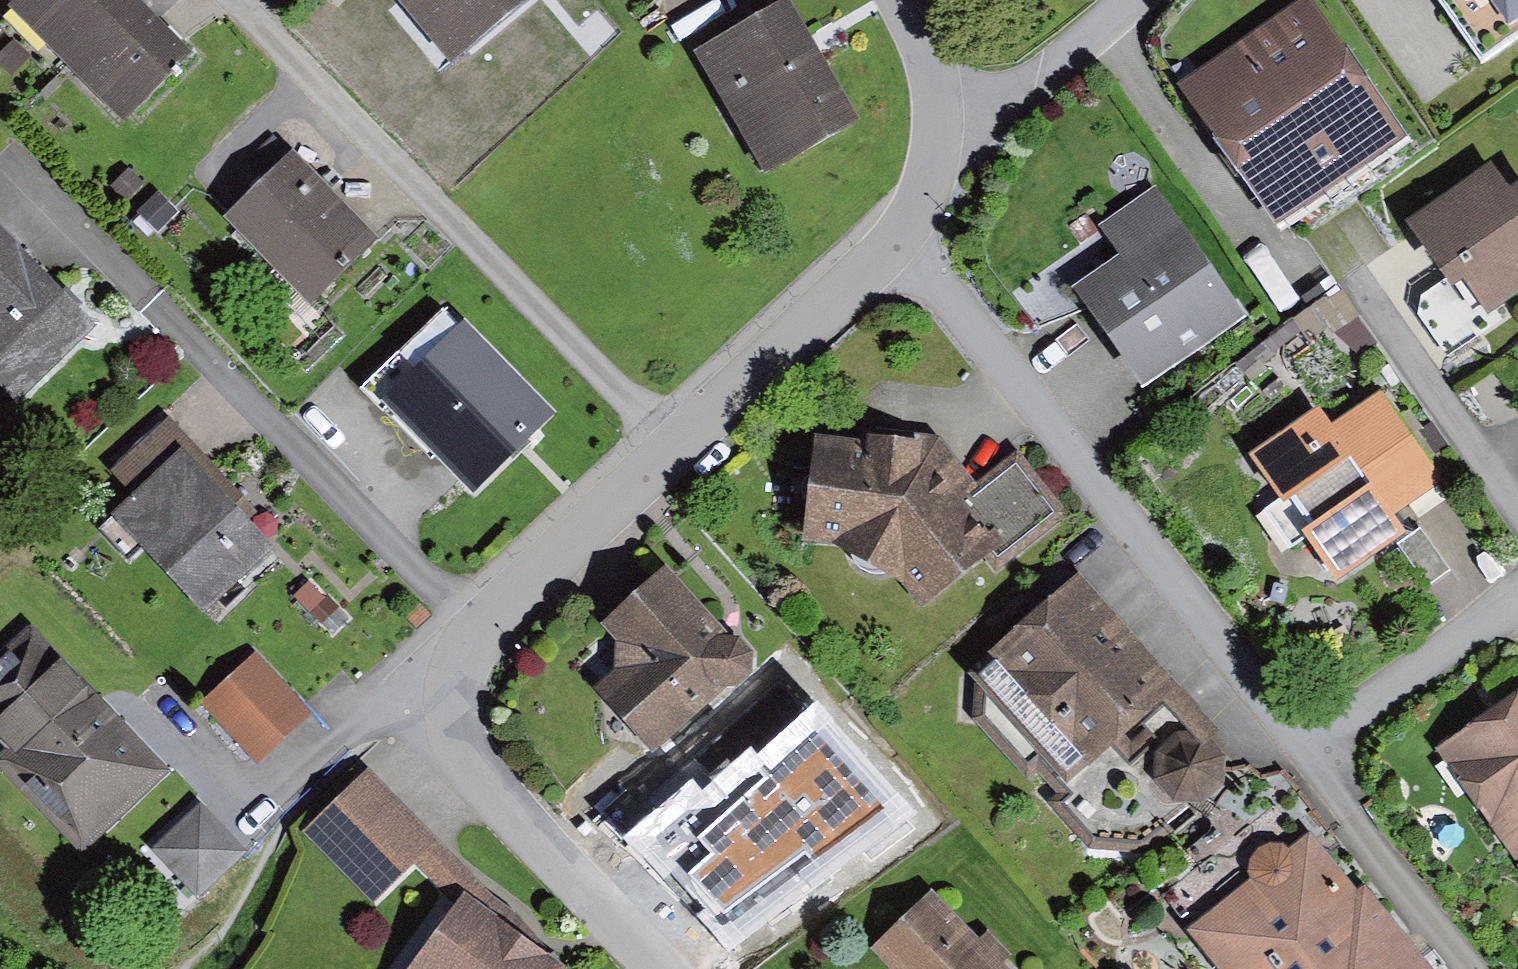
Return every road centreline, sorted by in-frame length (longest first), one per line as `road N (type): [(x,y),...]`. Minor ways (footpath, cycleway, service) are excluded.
road 1 (residential): [(895,241),(1291,728),(1331,733),(1517,600)]
road 2 (residential): [(670,448),(479,625),(462,645),(449,699),(469,765),(661,968)]
road 3 (residential): [(670,448),(229,0)]
road 4 (residential): [(895,241),(670,448)]
road 5 (residential): [(1517,510),(1365,295)]
road 6 (residential): [(940,127),(1025,84),(1127,0)]
road 7 (residential): [(904,0),(936,69),(940,127)]
road 8 (residential): [(940,127),(930,189),(895,241)]

